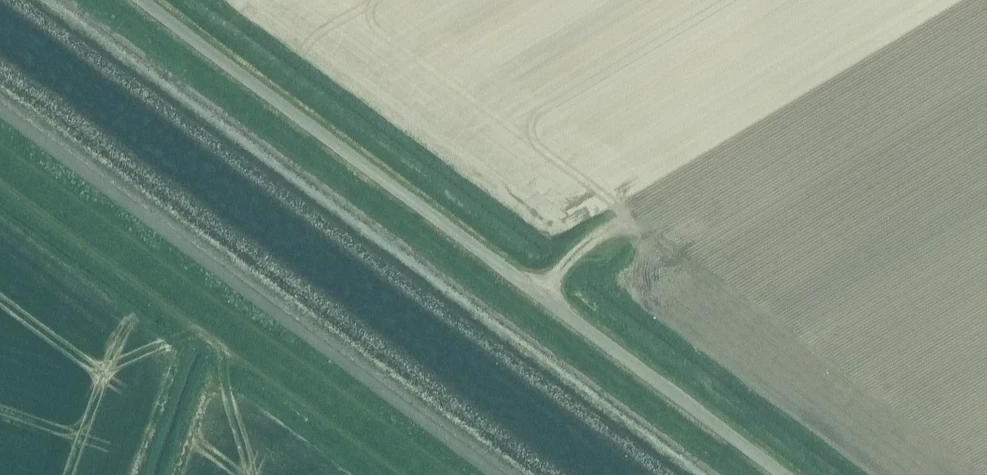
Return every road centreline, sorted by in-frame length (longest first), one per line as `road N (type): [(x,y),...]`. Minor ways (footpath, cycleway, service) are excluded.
road 1 (unclassified): [(780,474),(145,0)]
road 2 (track): [(396,474),(0,188)]

